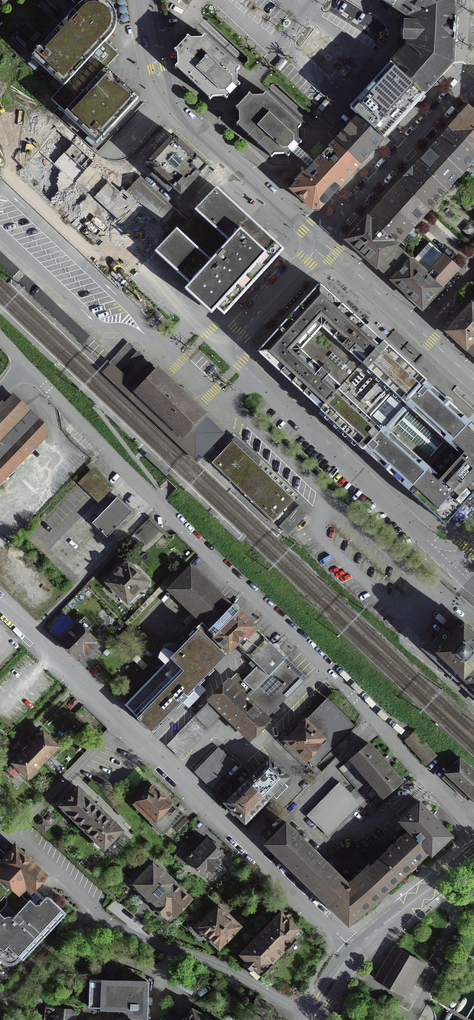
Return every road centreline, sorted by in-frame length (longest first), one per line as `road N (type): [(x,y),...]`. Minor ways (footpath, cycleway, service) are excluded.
road 1 (residential): [(473,831),(0,338)]
road 2 (residential): [(312,1017),(223,968),(124,931),(22,838),(31,816),(121,723)]
road 3 (residential): [(355,952),(121,723)]
road 4 (residential): [(145,0),(170,97),(322,243)]
road 5 (residential): [(228,350),(452,565)]
road 6 (residential): [(473,70),(322,243)]
road 7 (residential): [(121,723),(0,604)]
road 8 (residential): [(473,853),(355,952)]
road 9 (residential): [(322,243),(228,350)]
road 10 (residential): [(322,243),(422,334)]

